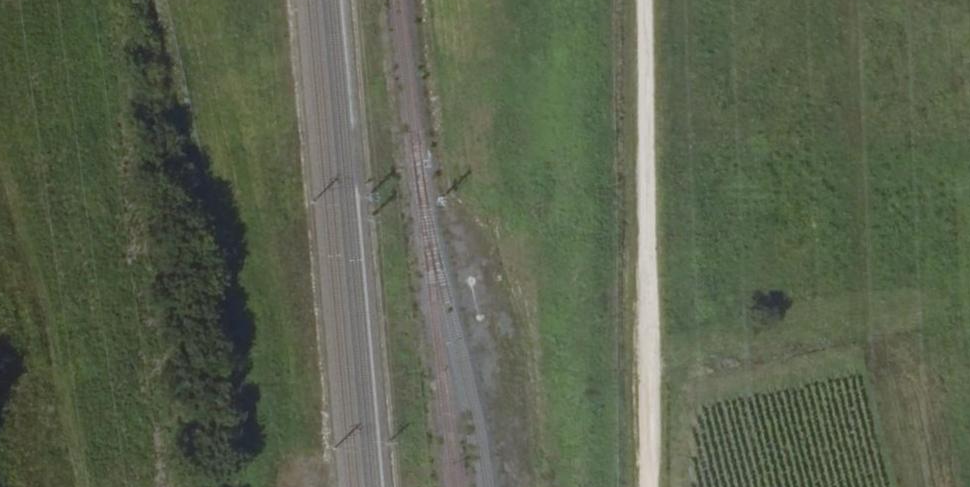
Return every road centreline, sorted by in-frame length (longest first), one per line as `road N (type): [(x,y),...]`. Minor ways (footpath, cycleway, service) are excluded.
road 1 (track): [(647,486),(643,0)]

